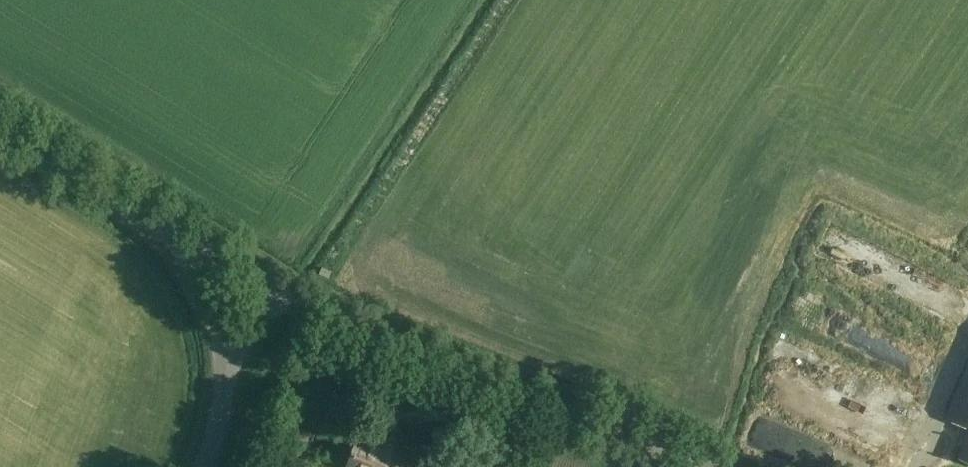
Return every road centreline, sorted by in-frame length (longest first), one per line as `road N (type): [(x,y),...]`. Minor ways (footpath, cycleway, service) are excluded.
road 1 (unclassified): [(714,466),(281,292)]
road 2 (tertiary): [(171,233),(0,117)]
road 3 (tertiary): [(225,377),(209,296),(171,233)]
road 4 (unclassified): [(281,292),(171,233)]

